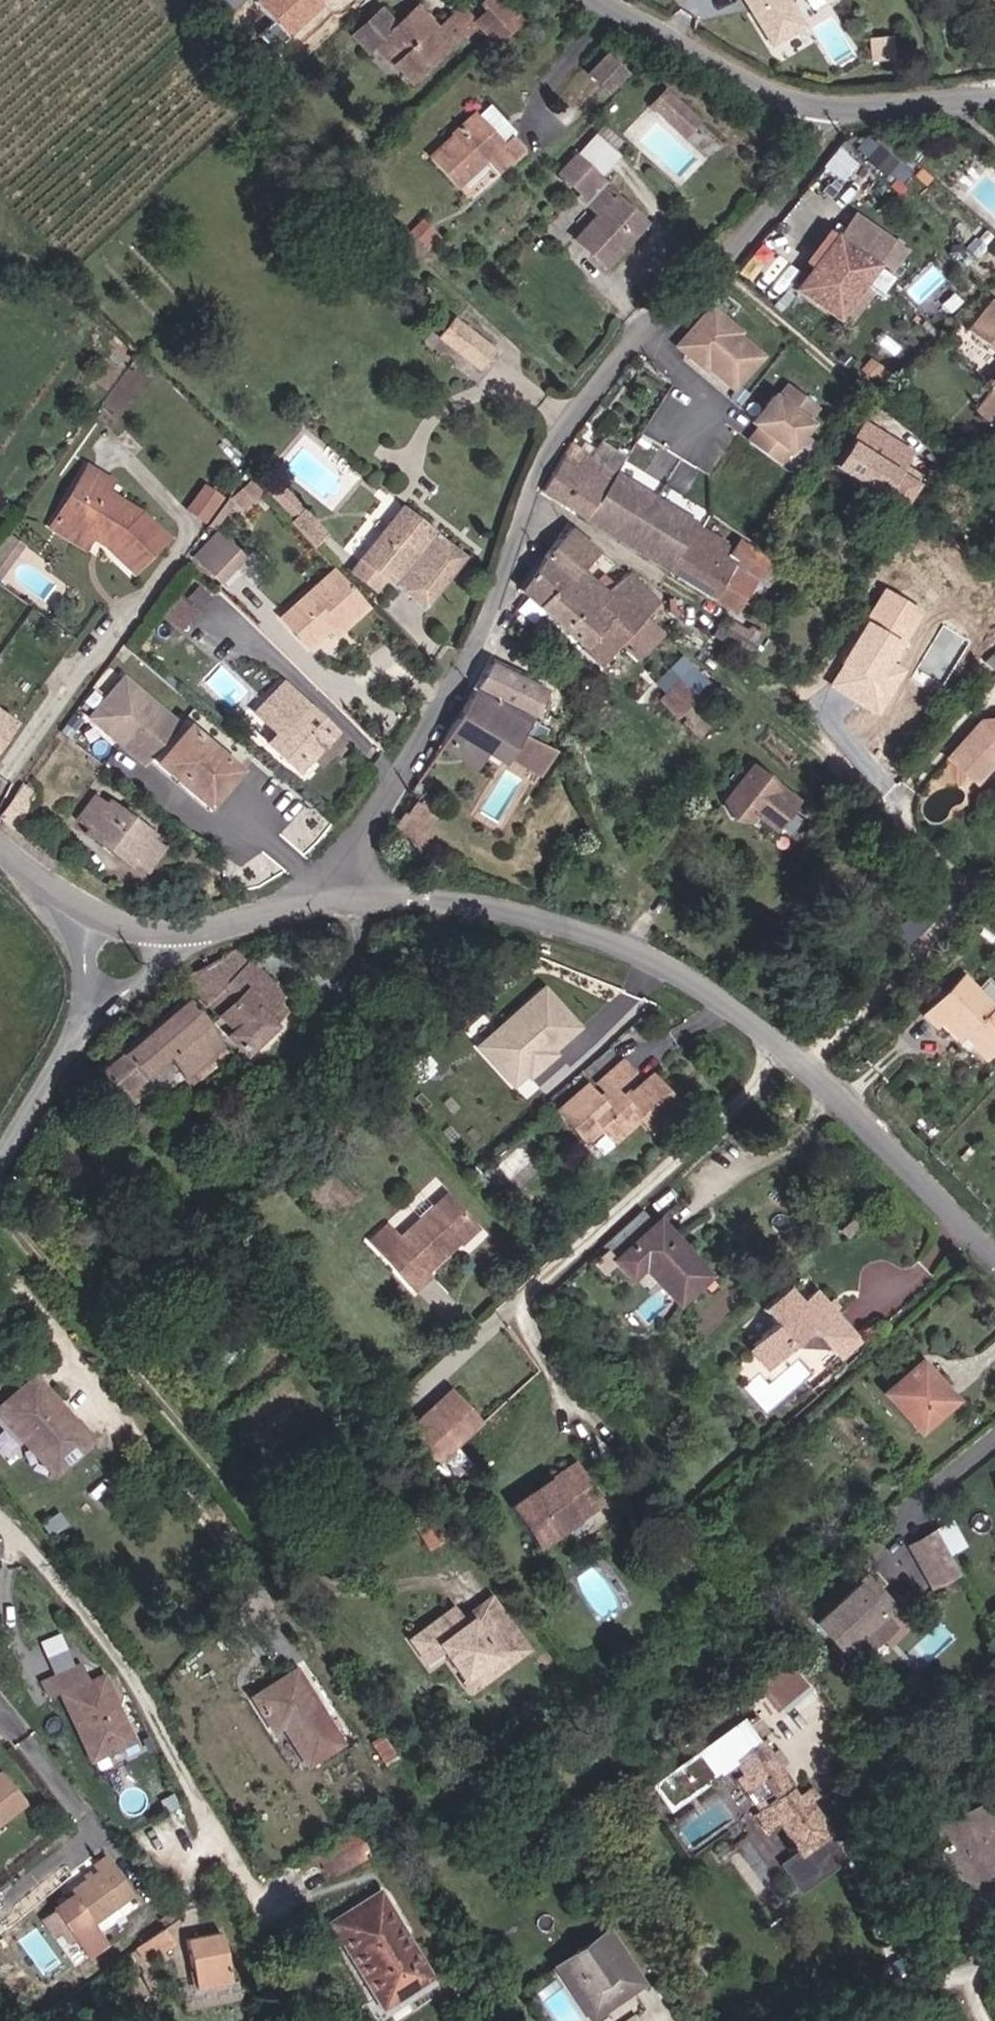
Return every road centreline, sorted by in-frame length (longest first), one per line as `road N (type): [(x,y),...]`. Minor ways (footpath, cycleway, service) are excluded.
road 1 (residential): [(349,903),(361,843),(470,653),(555,440),(640,330),(784,193),(812,108)]
road 2 (tertiary): [(349,903),(442,902),(548,918),(638,951),(720,1000),(782,1053),(994,1260)]
road 3 (unclassified): [(604,0),(749,84),(812,108)]
road 4 (unclassified): [(93,1008),(0,1171)]
road 5 (unclassified): [(812,108),(994,97)]
road 6 (tertiary): [(173,934),(349,903)]

